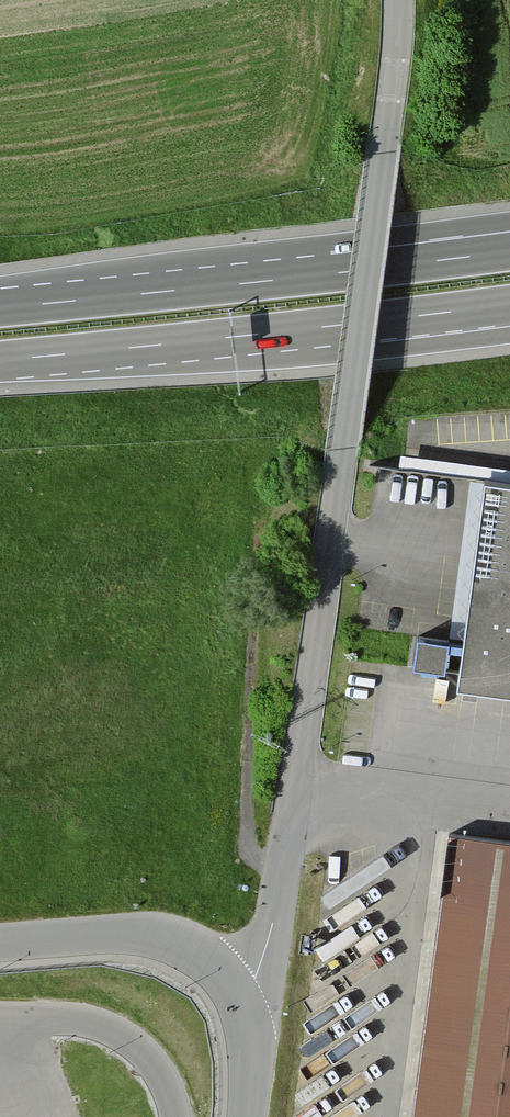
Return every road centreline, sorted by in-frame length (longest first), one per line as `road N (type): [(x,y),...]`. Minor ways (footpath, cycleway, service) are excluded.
road 1 (unclassified): [(398,0),(293,783),(269,935),(245,986)]
road 2 (motorway): [(509,251),(0,308)]
road 3 (motorway): [(0,360),(509,304)]
road 4 (track): [(279,869),(248,850),(254,544)]
road 5 (unclassified): [(245,986),(187,947),(152,936),(0,946)]
road 6 (unclassified): [(245,986),(251,1069),(245,1116)]

